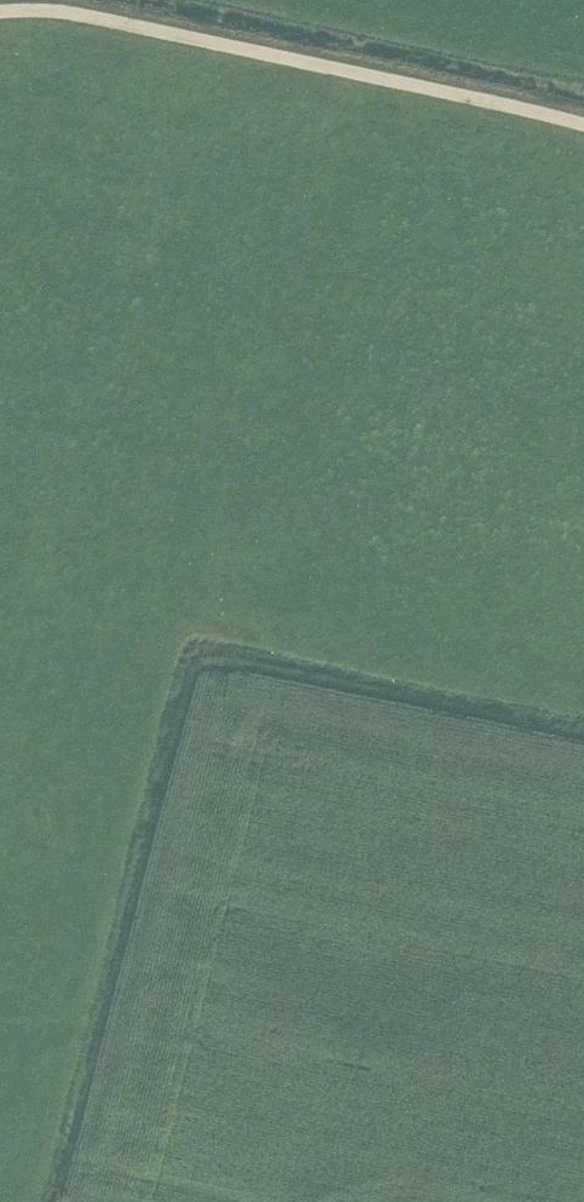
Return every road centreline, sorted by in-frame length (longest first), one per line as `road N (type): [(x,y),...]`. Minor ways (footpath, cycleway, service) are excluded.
road 1 (track): [(583,126),(71,9),(0,15)]

